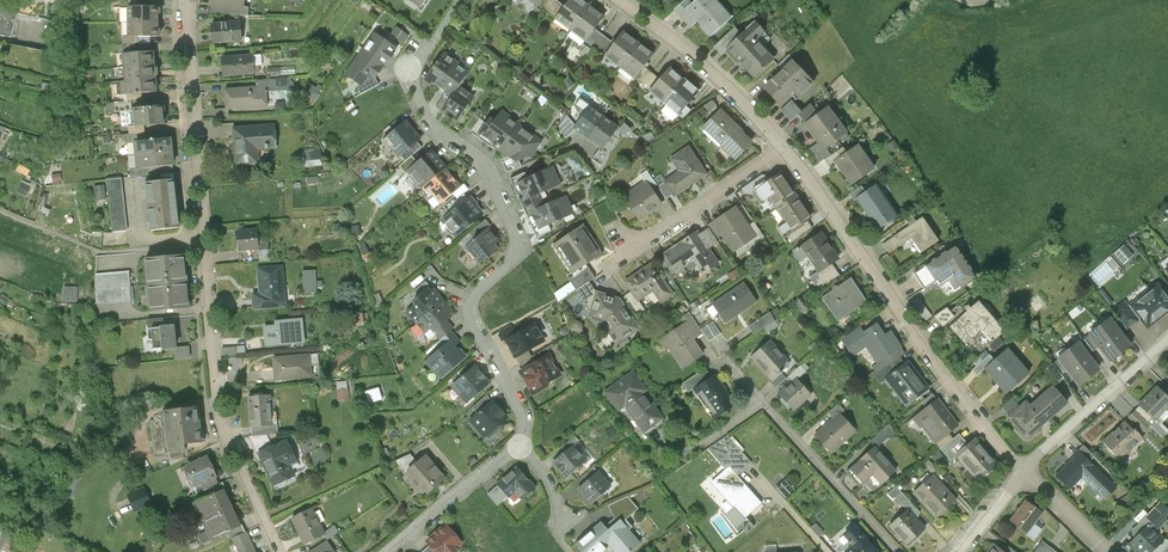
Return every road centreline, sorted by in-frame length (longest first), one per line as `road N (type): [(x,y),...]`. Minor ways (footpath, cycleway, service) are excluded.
road 1 (residential): [(186,0),(217,398),(281,551)]
road 2 (residential): [(460,0),(411,71),(435,124),(485,162),(513,230),(507,260),(469,304),(524,418),(521,443)]
road 3 (residential): [(785,149),(1025,474)]
road 4 (residential): [(621,0),(675,40),(785,149)]
road 5 (residential): [(898,551),(760,401)]
road 6 (residential): [(1025,474),(1167,347)]
road 7 (residential): [(785,149),(635,246)]
road 8 (residential): [(521,443),(387,551)]

